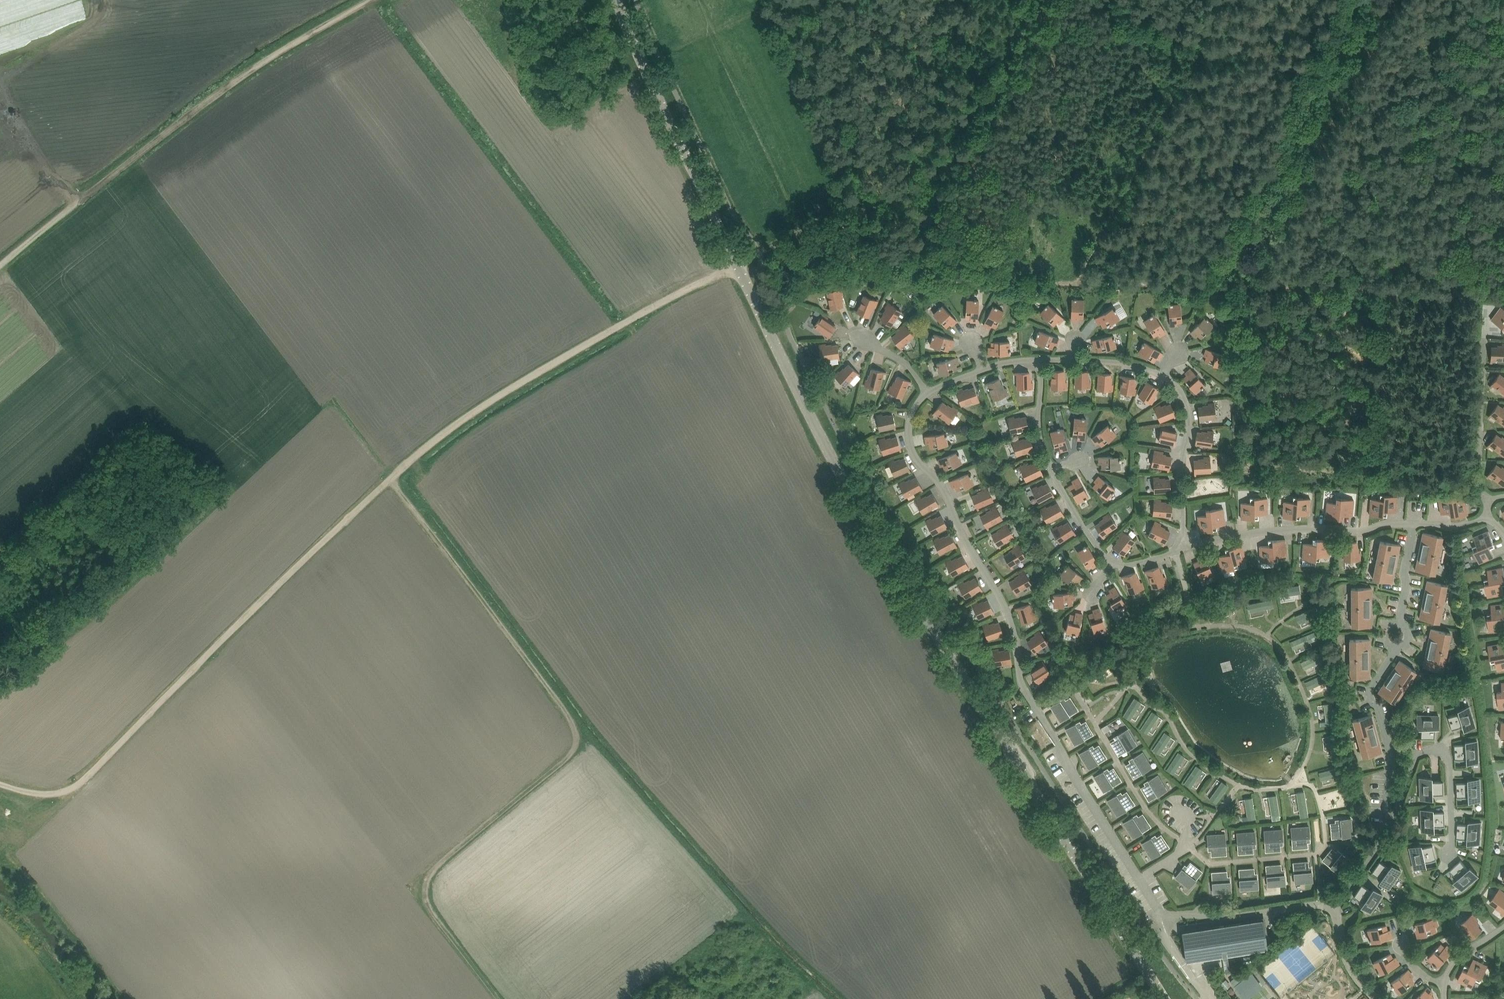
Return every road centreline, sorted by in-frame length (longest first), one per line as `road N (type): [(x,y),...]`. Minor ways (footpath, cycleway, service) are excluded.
road 1 (tertiary): [(1164,998),(839,469),(615,0)]
road 2 (track): [(0,782),(43,795),(74,791),(392,478),(479,406),(737,264)]
road 3 (track): [(392,478),(574,722),(571,755),(433,872),(434,911),(500,998)]
road 4 (track): [(0,265),(272,55),(370,0)]
road 5 (track): [(1077,284),(1503,294)]
road 6 (track): [(760,253),(832,220),(871,275),(1077,284)]

